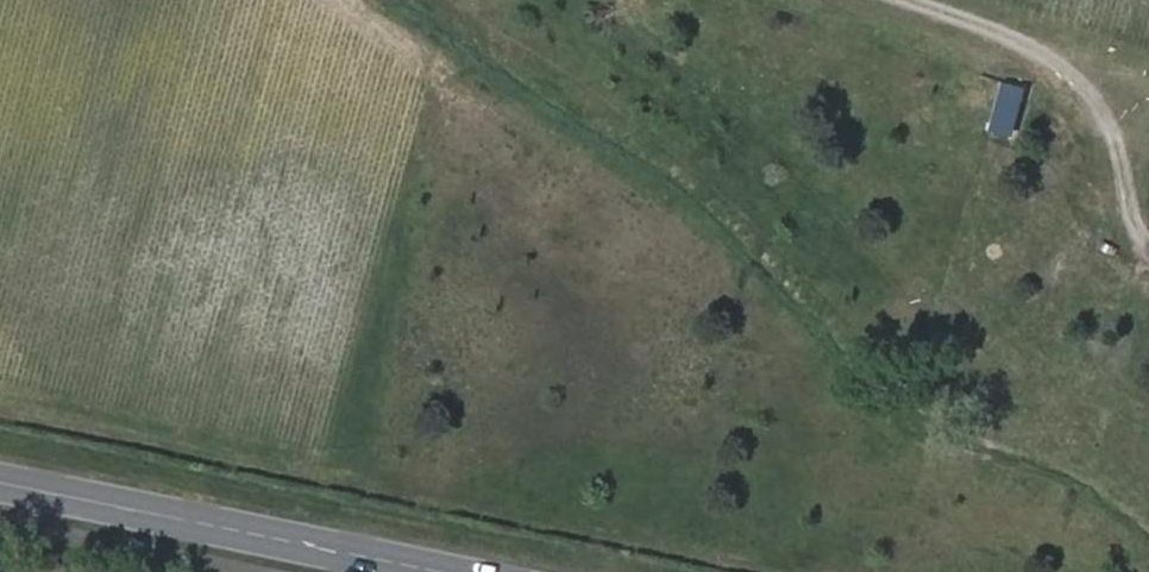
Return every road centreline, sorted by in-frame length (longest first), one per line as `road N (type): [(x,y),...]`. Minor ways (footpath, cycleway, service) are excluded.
road 1 (tertiary): [(421,571),(0,487)]
road 2 (track): [(899,0),(1024,42),(1078,76),(1119,146),(1148,248)]

